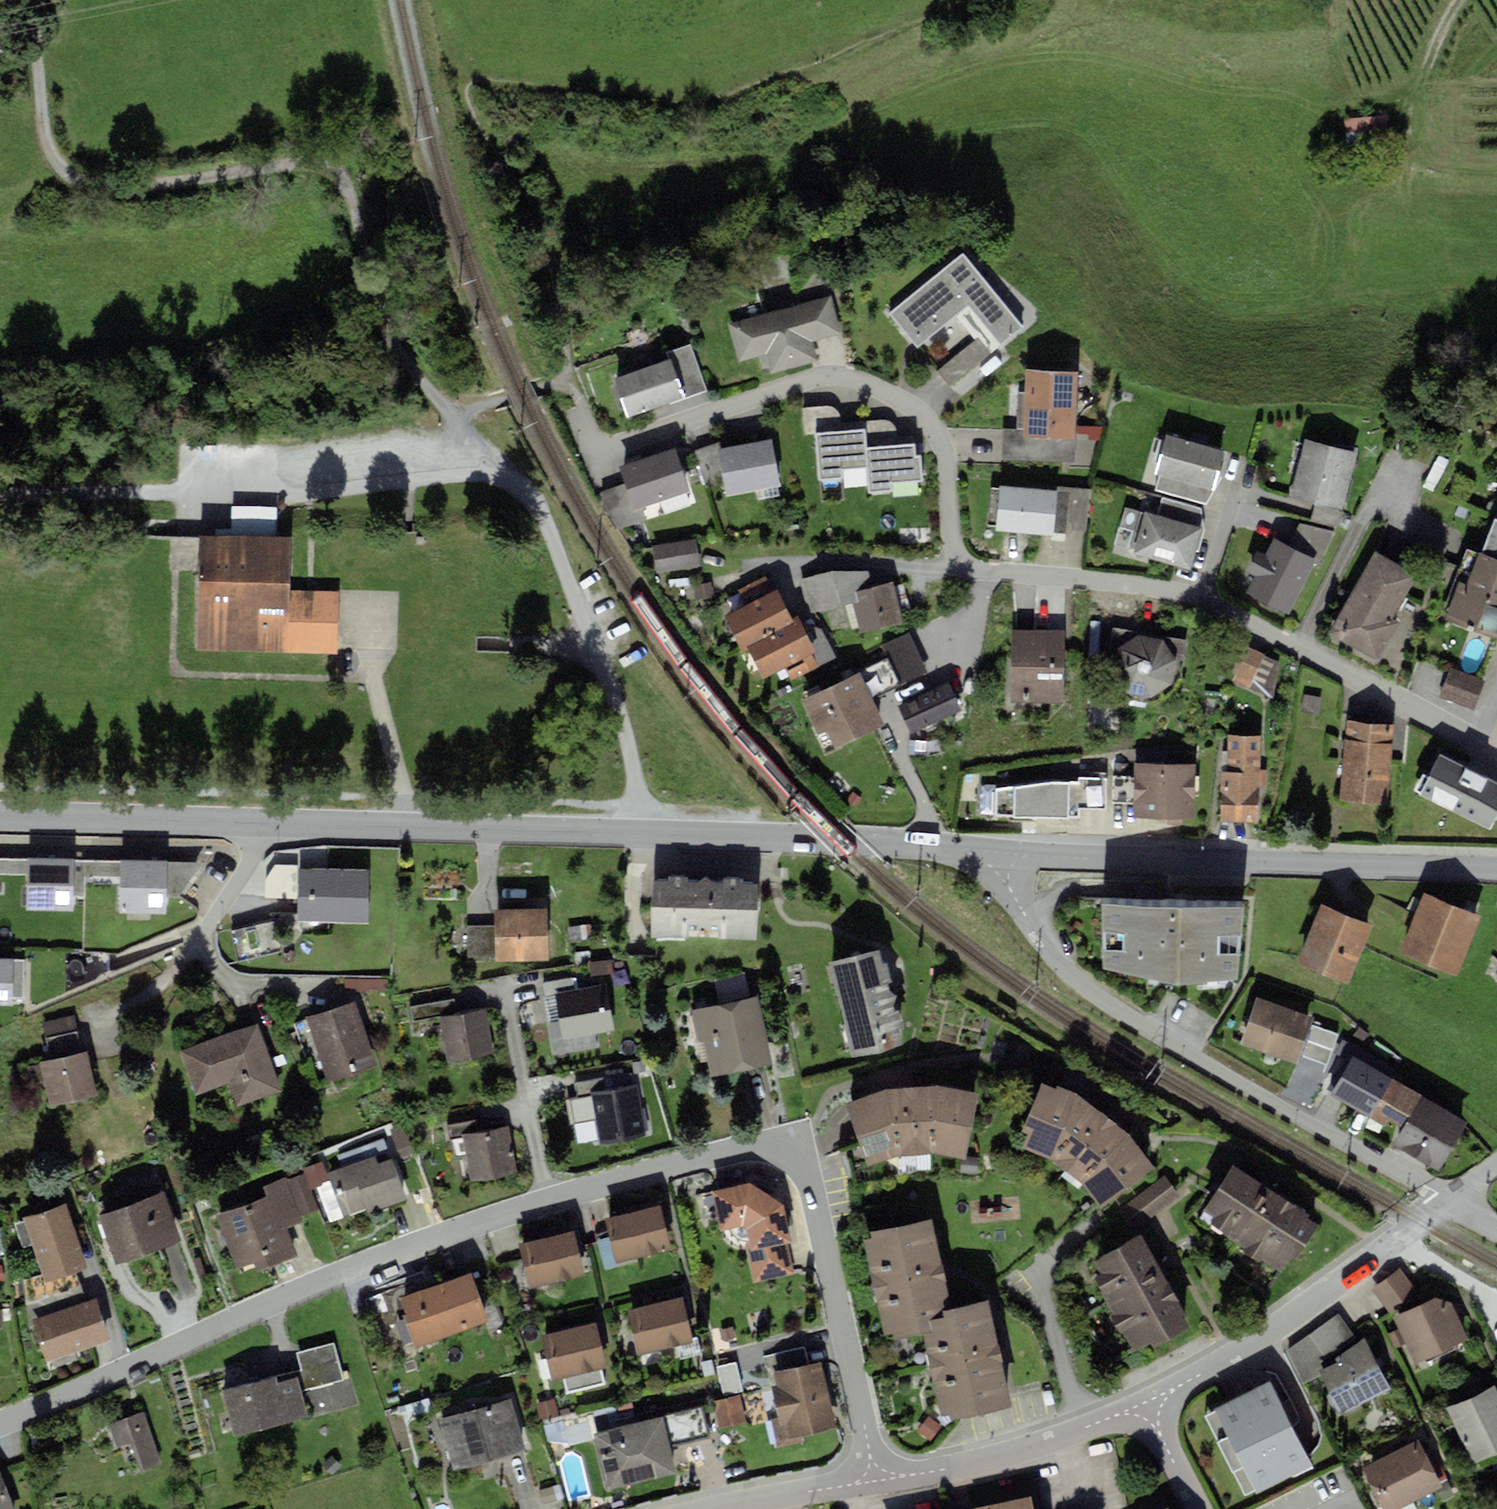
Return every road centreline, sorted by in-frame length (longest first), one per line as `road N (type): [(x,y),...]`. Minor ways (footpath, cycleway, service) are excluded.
road 1 (residential): [(876,1481),(812,1168),(793,1150),(752,1148),(550,1202),(354,1270),(0,1421)]
road 2 (tertiary): [(1005,853),(0,816)]
road 3 (residential): [(1456,1202),(1216,1074),(1079,986),(1017,900),(1005,853)]
road 4 (track): [(371,282),(351,185),(298,163),(96,185),(65,172),(46,139),(37,17),(43,0)]
road 5 (tertiary): [(1005,853),(1496,868)]
road 6 (residential): [(577,425),(599,459),(791,390),(838,384),(874,389),(939,432),(944,463)]
road 7 (residential): [(1456,1202),(1291,1319),(1148,1406)]
road 8 (residential): [(1200,599),(1145,585),(956,568),(944,463)]
road 9 (residential): [(1496,752),(1253,614),(1200,599)]
road 10 (track): [(371,282),(390,335),(466,453),(483,411),(567,378)]
road 11 (residential): [(1148,1406),(976,1462),(876,1481)]
road 12 (track): [(577,425),(535,214)]
road 13 (track): [(0,486),(192,490)]
road 14 (residential): [(876,1481),(712,1508)]
road 15 (track): [(1406,137),(1461,0)]

